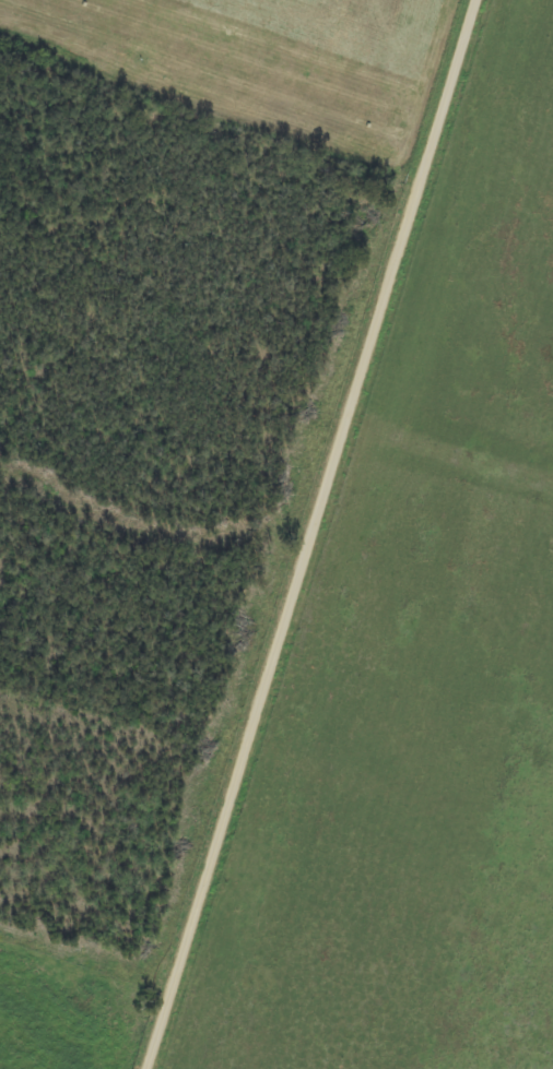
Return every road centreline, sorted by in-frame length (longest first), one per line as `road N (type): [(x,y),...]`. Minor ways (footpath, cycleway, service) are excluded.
road 1 (residential): [(166,1068),(508,0)]

